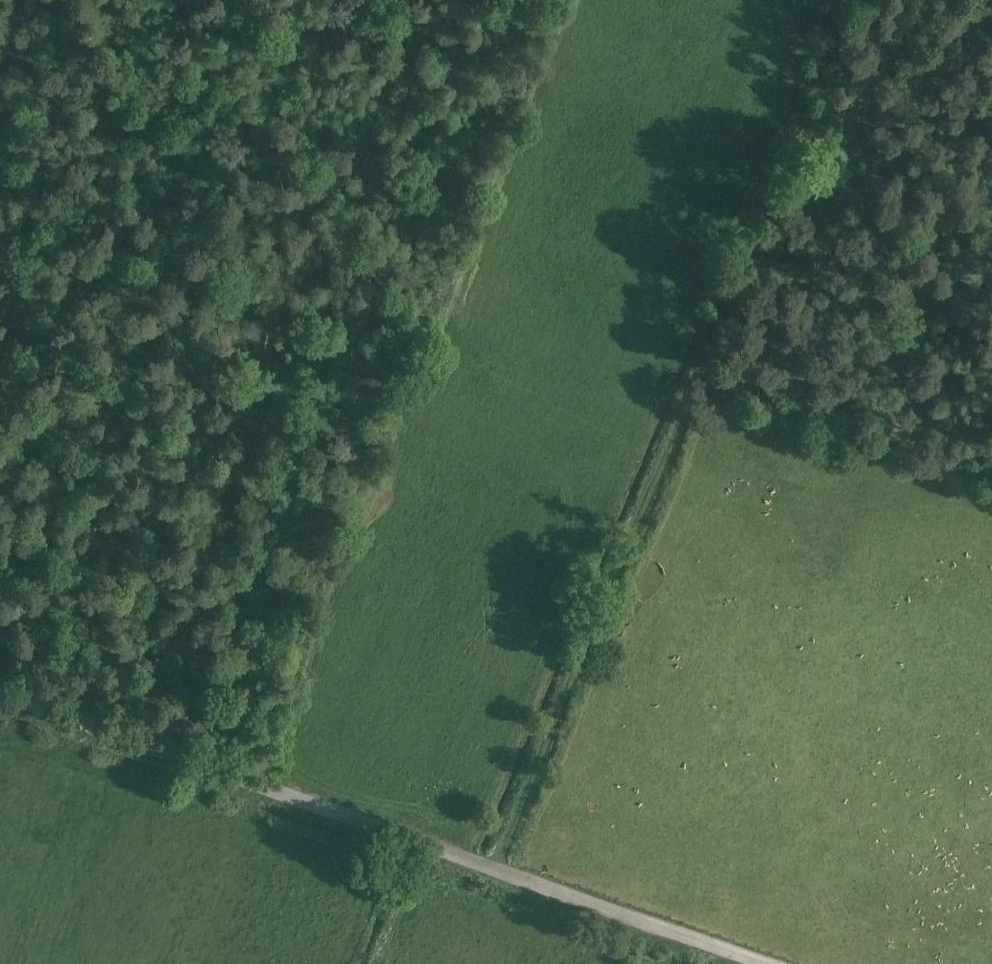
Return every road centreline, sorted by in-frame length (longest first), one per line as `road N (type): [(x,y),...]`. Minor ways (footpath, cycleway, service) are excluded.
road 1 (track): [(495,869),(854,0)]
road 2 (unclassified): [(764,963),(0,693)]

